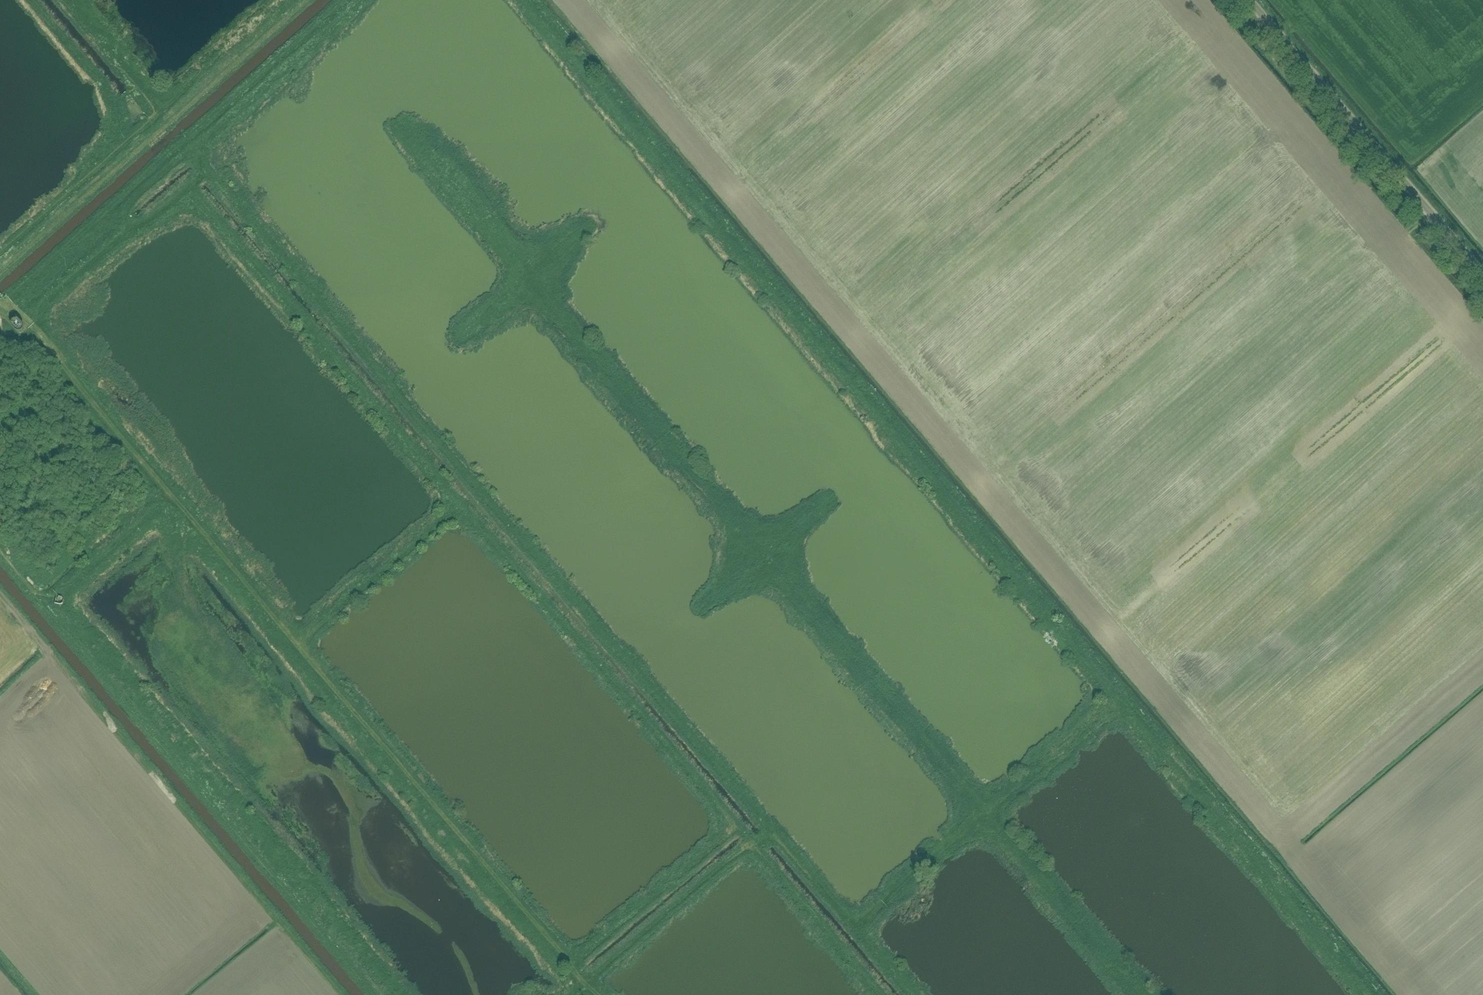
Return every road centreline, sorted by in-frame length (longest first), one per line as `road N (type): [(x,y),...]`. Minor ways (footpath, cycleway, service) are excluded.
road 1 (unclassified): [(1482,268),(1252,0)]

